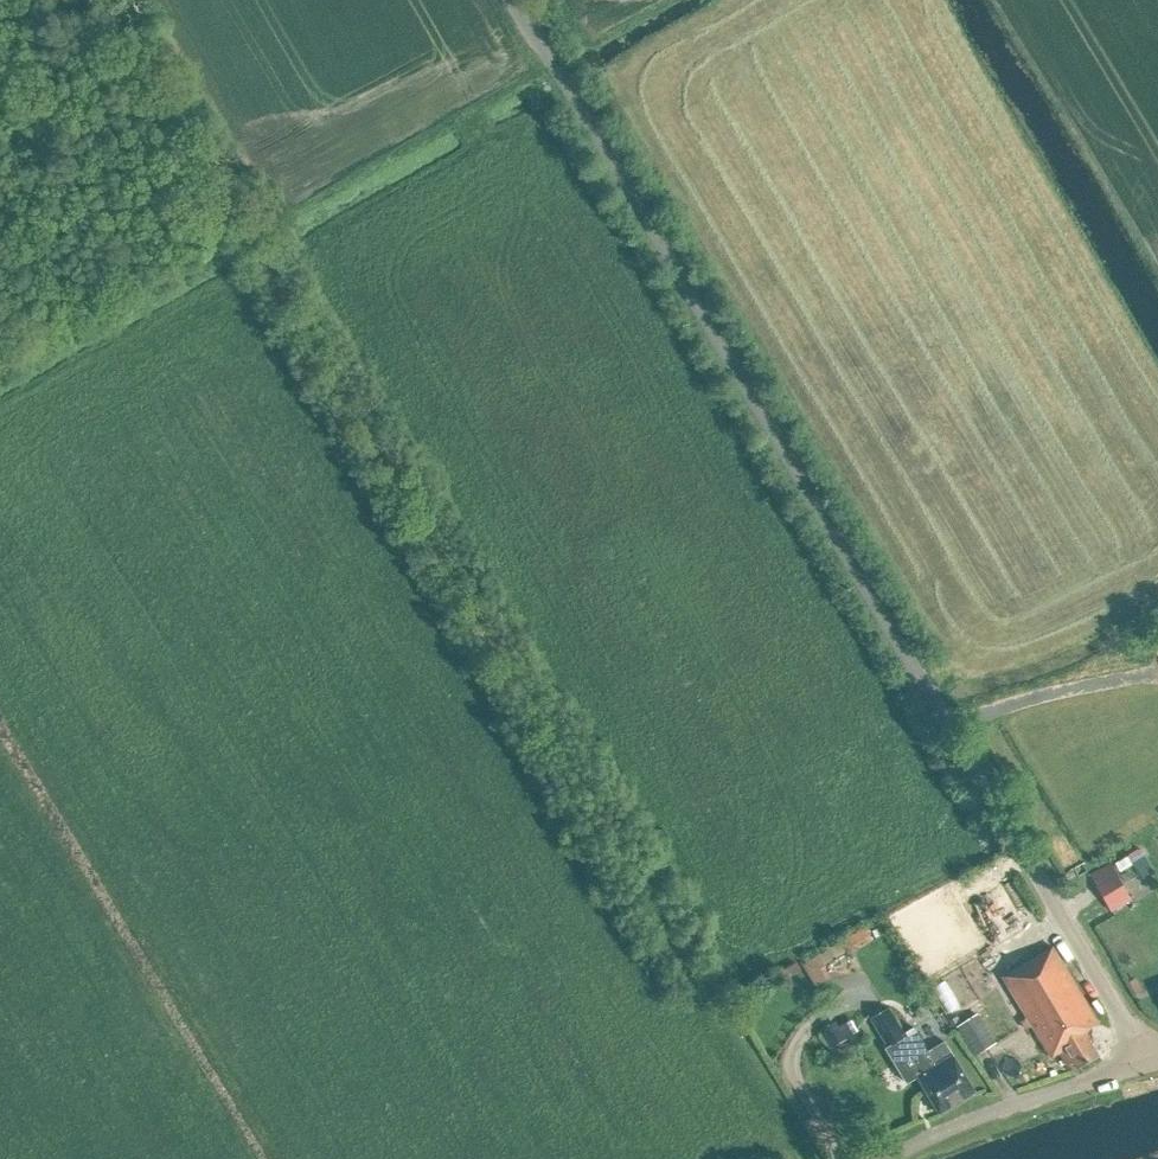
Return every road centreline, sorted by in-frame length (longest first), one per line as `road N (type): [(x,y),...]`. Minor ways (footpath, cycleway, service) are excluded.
road 1 (unclassified): [(1147,1062),(516,0)]
road 2 (unclassified): [(890,1158),(953,1126),(1147,1062)]

